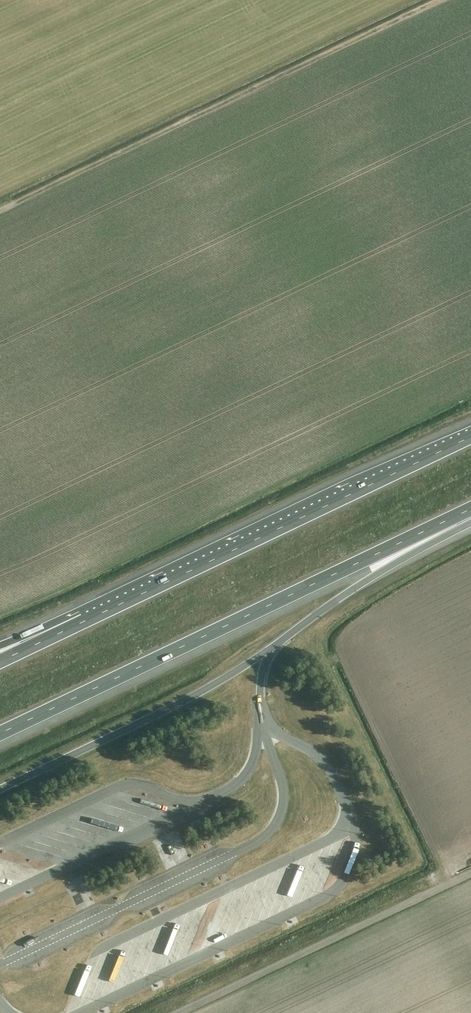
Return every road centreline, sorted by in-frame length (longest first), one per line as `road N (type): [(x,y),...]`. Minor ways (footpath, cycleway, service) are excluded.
road 1 (motorway): [(0,733),(470,510)]
road 2 (track): [(447,0),(0,214)]
road 3 (motorway): [(470,436),(149,590)]
road 4 (track): [(470,876),(186,1012)]
road 5 (motorway): [(270,649),(470,517)]
road 6 (motorway): [(149,590),(0,661)]
road 7 (motorway): [(149,590),(0,647)]

